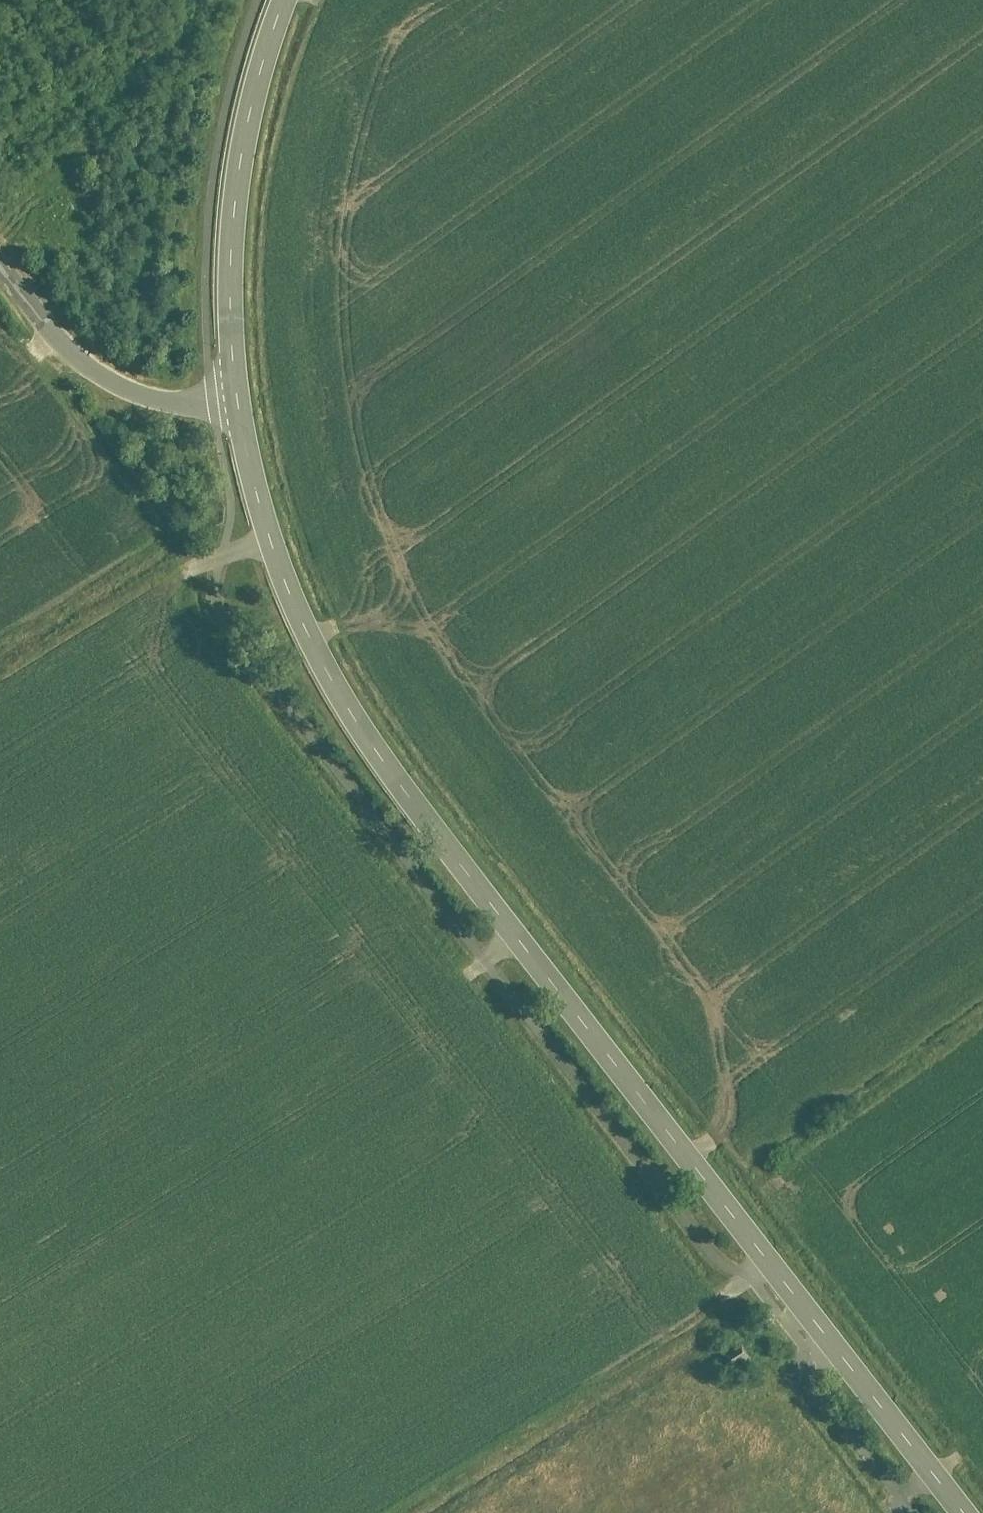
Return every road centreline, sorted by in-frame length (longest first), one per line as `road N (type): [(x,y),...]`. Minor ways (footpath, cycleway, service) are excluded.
road 1 (tertiary): [(961,1512),(361,732),(298,621),(239,404)]
road 2 (tertiary): [(239,404),(236,210),(250,125),(288,0)]
road 3 (unclassified): [(0,262),(100,377),(173,405),(239,404)]

